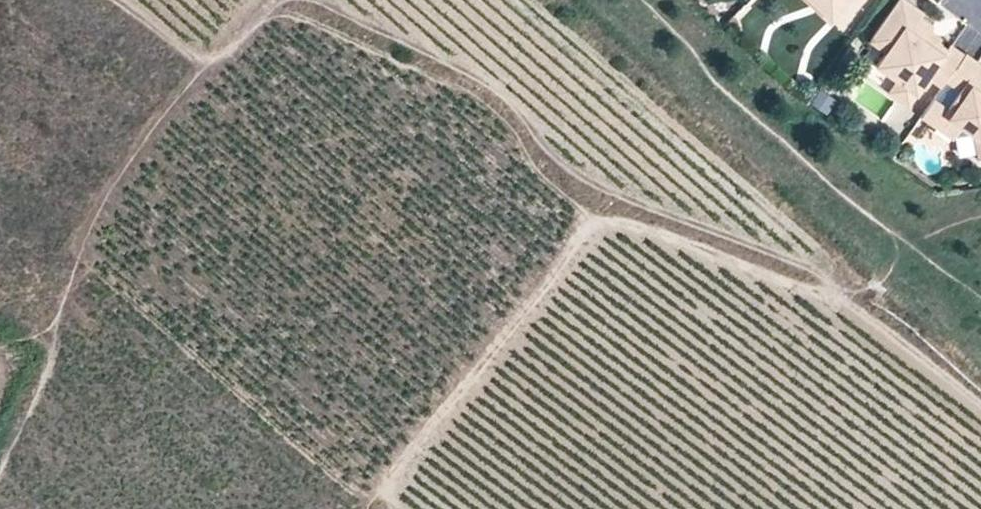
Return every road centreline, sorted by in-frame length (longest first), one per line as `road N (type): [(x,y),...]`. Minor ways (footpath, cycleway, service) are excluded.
road 1 (track): [(898,234),(879,289),(843,300),(810,266),(566,170),(539,145),(514,100),(310,0)]
road 2 (track): [(289,0),(274,2),(223,56),(202,62),(110,0)]
road 3 (track): [(843,300),(885,321),(980,398)]

